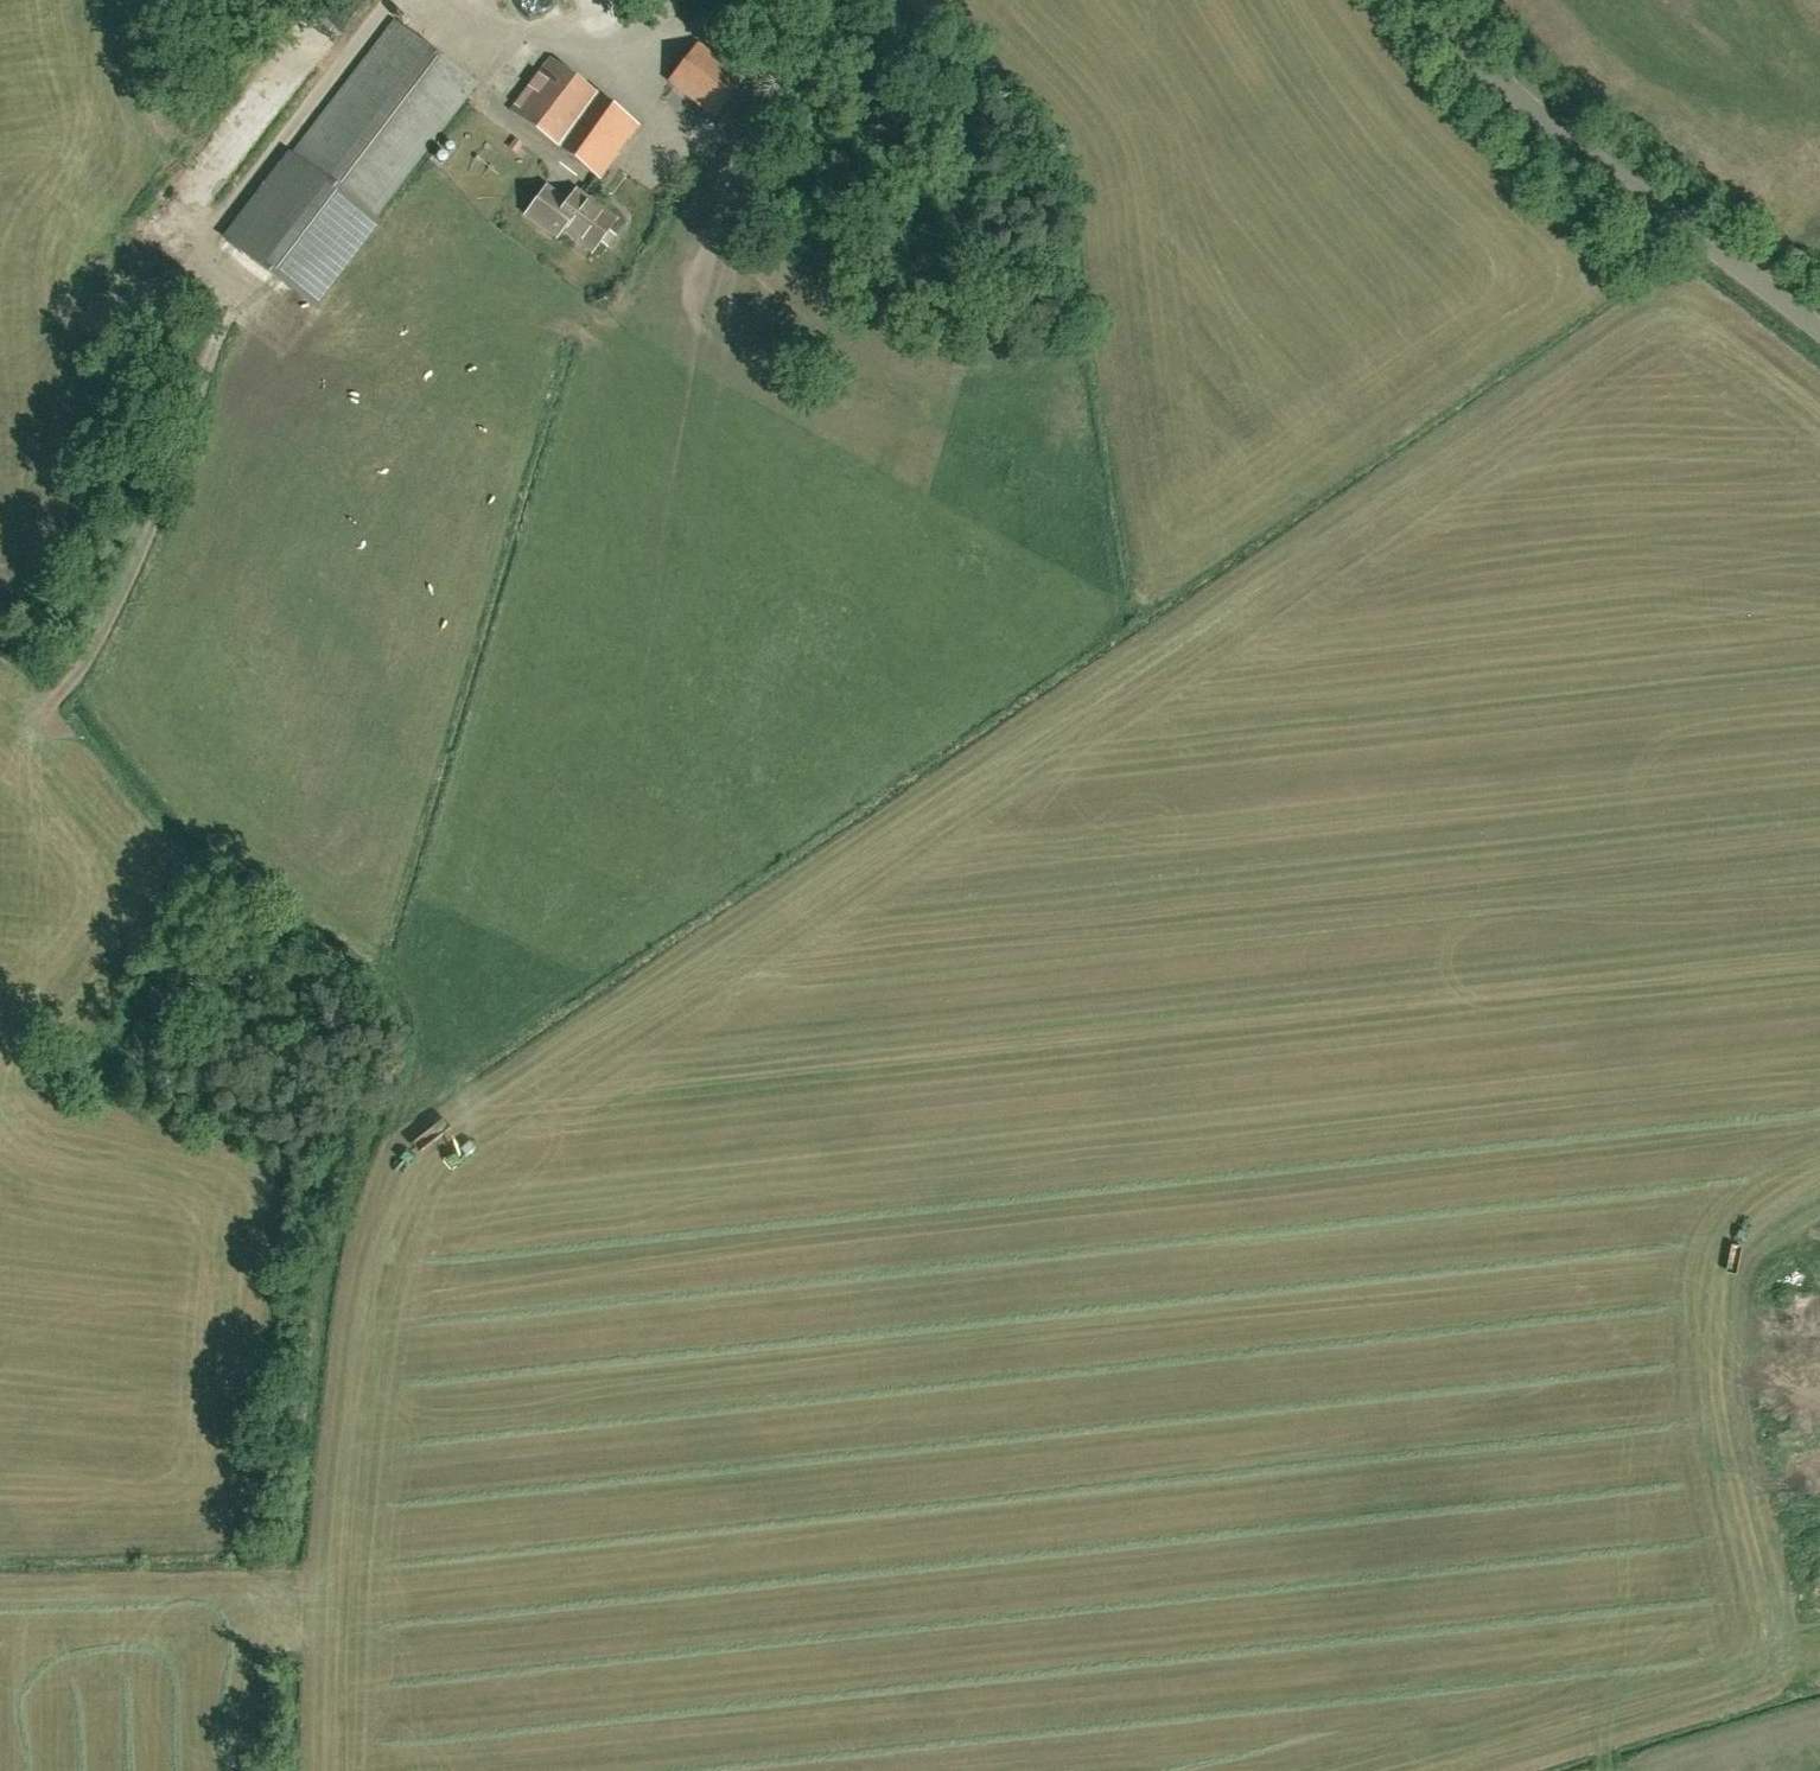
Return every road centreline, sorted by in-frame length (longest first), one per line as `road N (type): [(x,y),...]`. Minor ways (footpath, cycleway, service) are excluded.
road 1 (unclassified): [(1819,329),(1492,79),(1421,0)]

